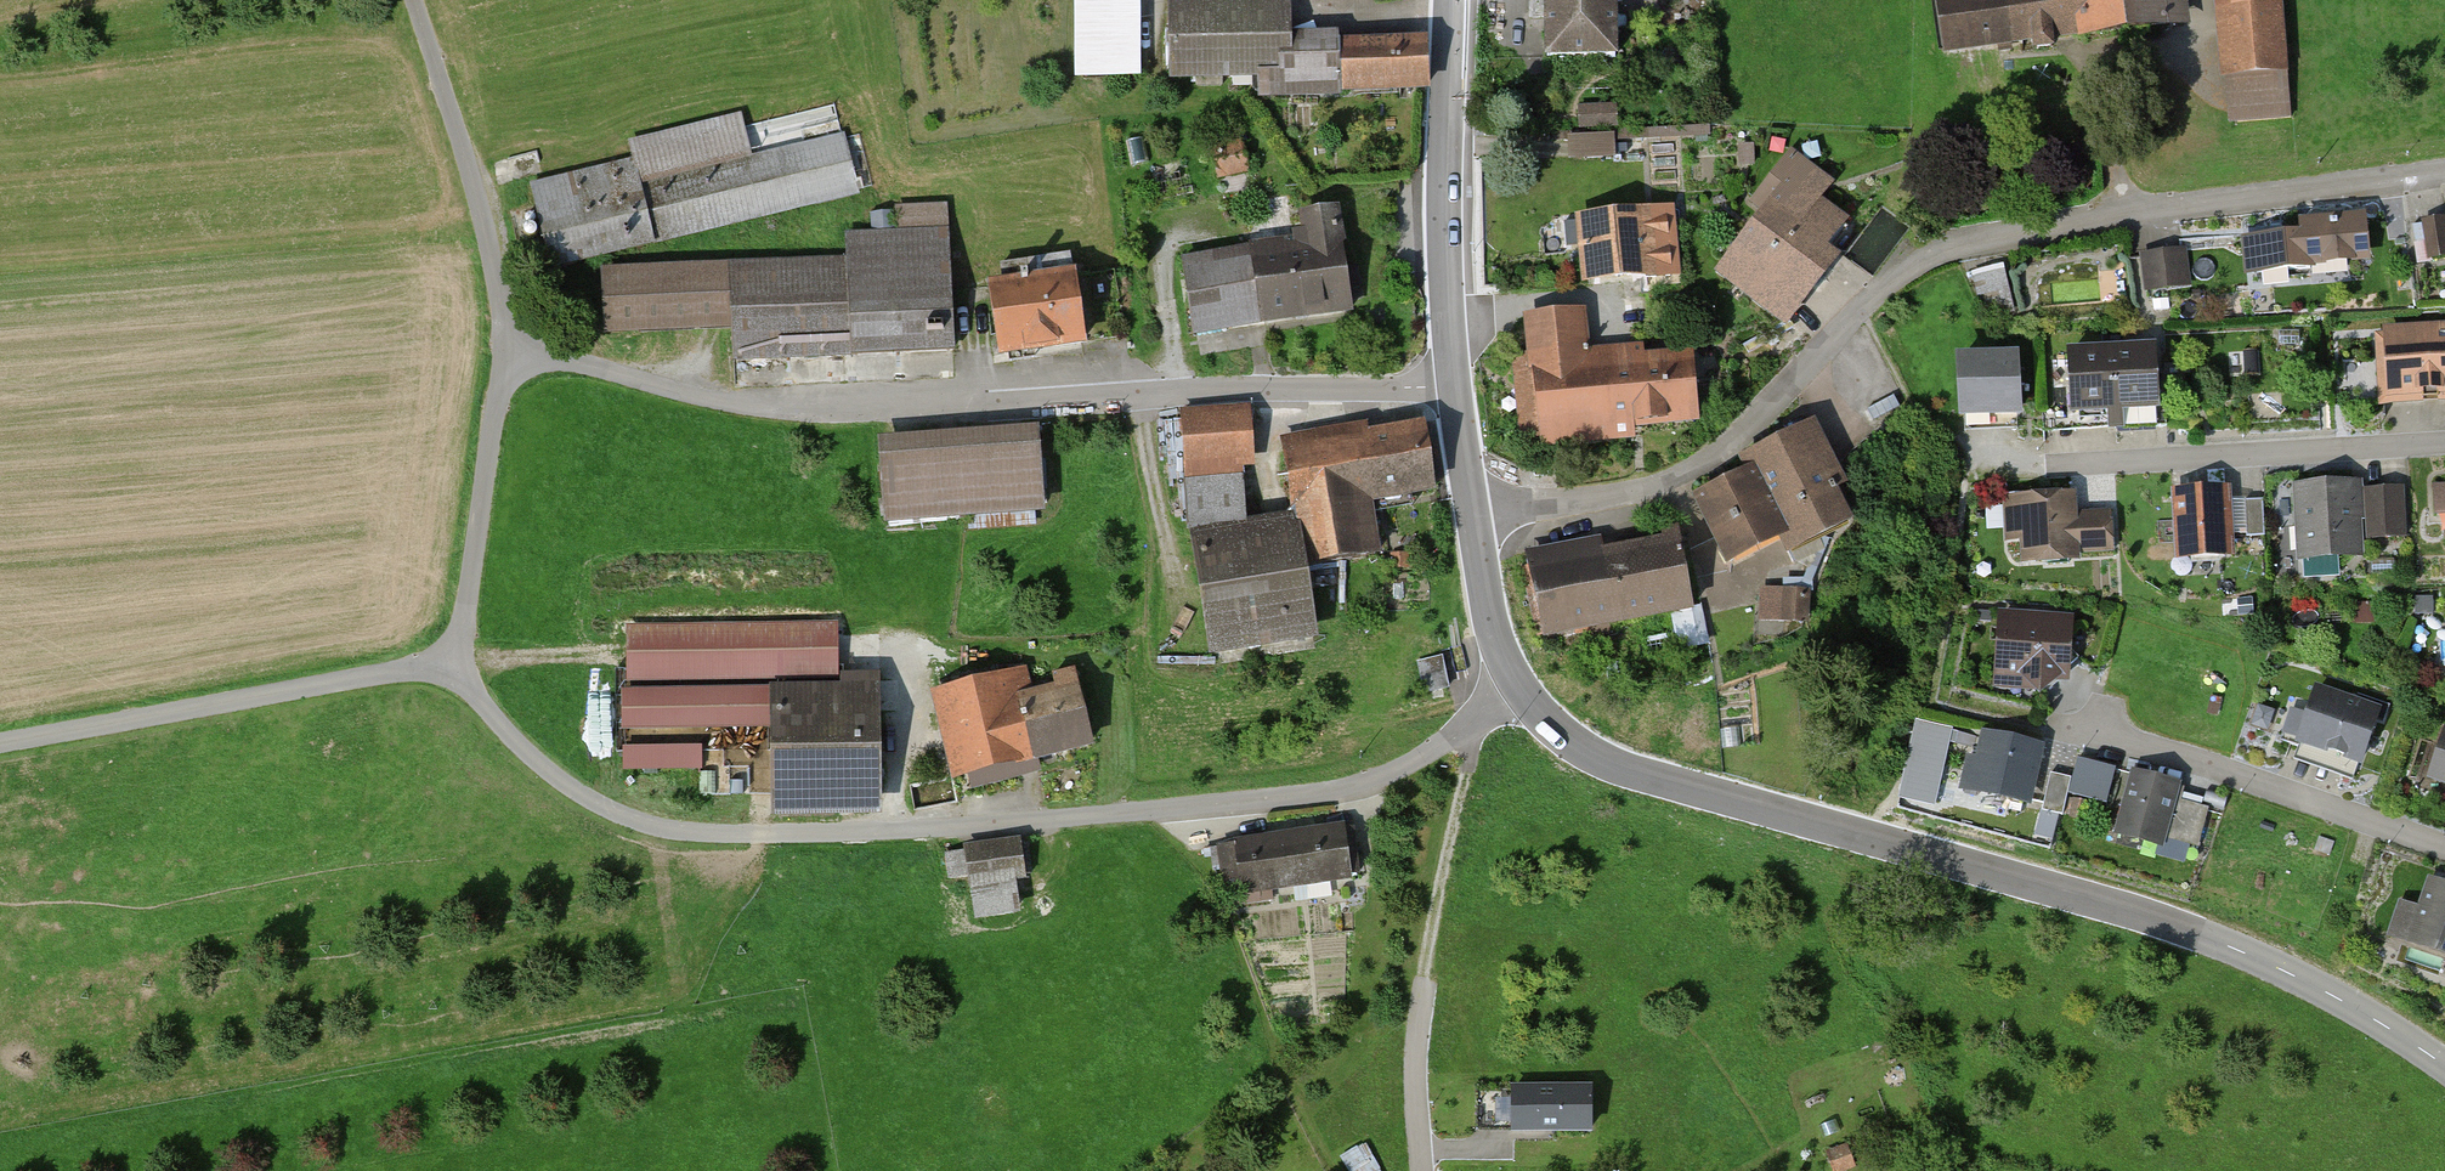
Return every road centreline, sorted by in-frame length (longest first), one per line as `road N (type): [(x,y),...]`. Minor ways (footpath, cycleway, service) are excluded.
road 1 (residential): [(447,664),(517,742),(610,811),(673,831),(773,834),(1333,792),(1380,779),(1483,717),(1515,681)]
road 2 (residential): [(2444,172),(2007,233),(1942,255),(1886,290),(1733,444),(1695,469),(1648,490),(1473,511)]
road 3 (tertiary): [(2444,1067),(2349,1003),(2221,943),(1656,781),(1591,754),(1553,728),(1515,681)]
road 4 (residential): [(506,357),(566,361),(752,408),(840,416),(1230,387),(1454,390)]
road 5 (unclassified): [(0,747),(447,664)]
road 6 (residential): [(2444,850),(2215,768),(2059,728)]
road 7 (residential): [(2444,443),(2052,468)]
road 8 (tertiary): [(1454,390),(1445,246),(1451,0)]
road 9 (unclassified): [(506,357),(471,157),(414,0)]
road 10 (unclassified): [(447,664),(466,612),(506,357)]
road 11 (track): [(1483,717),(1423,977)]
road 12 (tertiary): [(1515,681),(1487,602),(1473,511)]
road 13 (tertiary): [(1473,511),(1454,390)]

